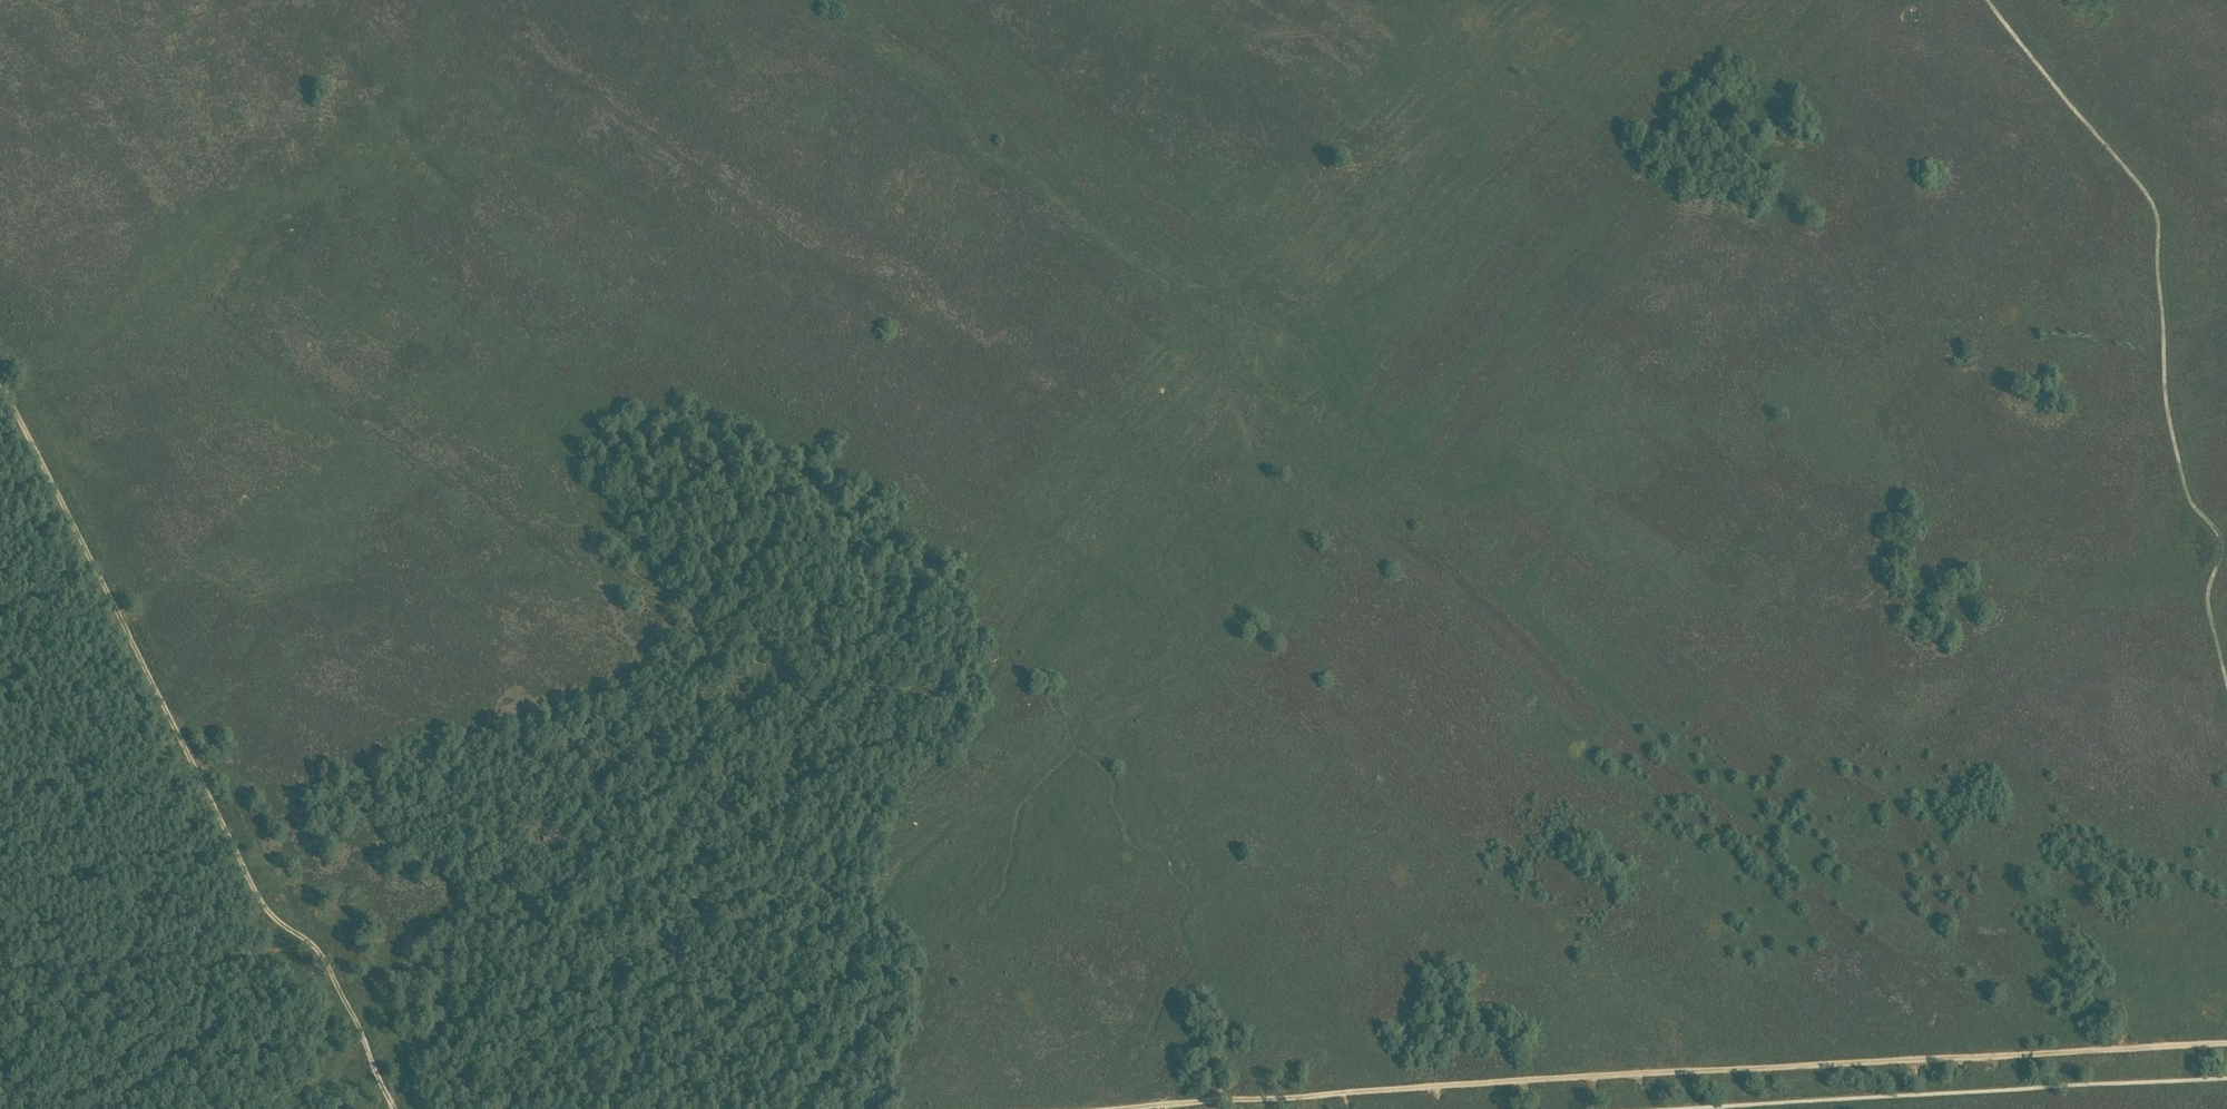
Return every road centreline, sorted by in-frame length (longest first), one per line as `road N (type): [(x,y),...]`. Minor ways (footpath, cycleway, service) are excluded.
road 1 (track): [(2226,1043),(1128,1108)]
road 2 (track): [(0,375),(261,898),(273,919),(303,936),(324,961),(396,1108)]

